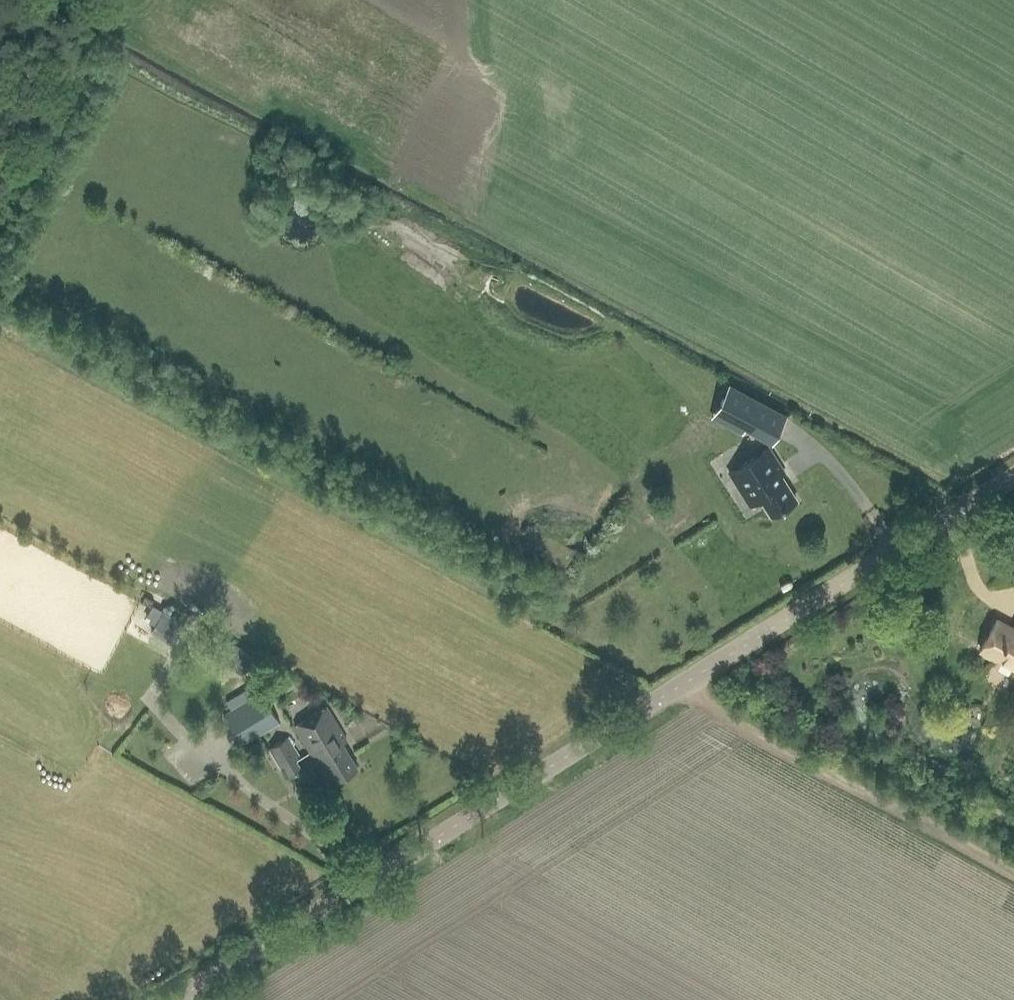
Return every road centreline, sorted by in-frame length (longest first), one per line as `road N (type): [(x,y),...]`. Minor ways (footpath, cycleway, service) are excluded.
road 1 (tertiary): [(175,999),(1013,477)]

